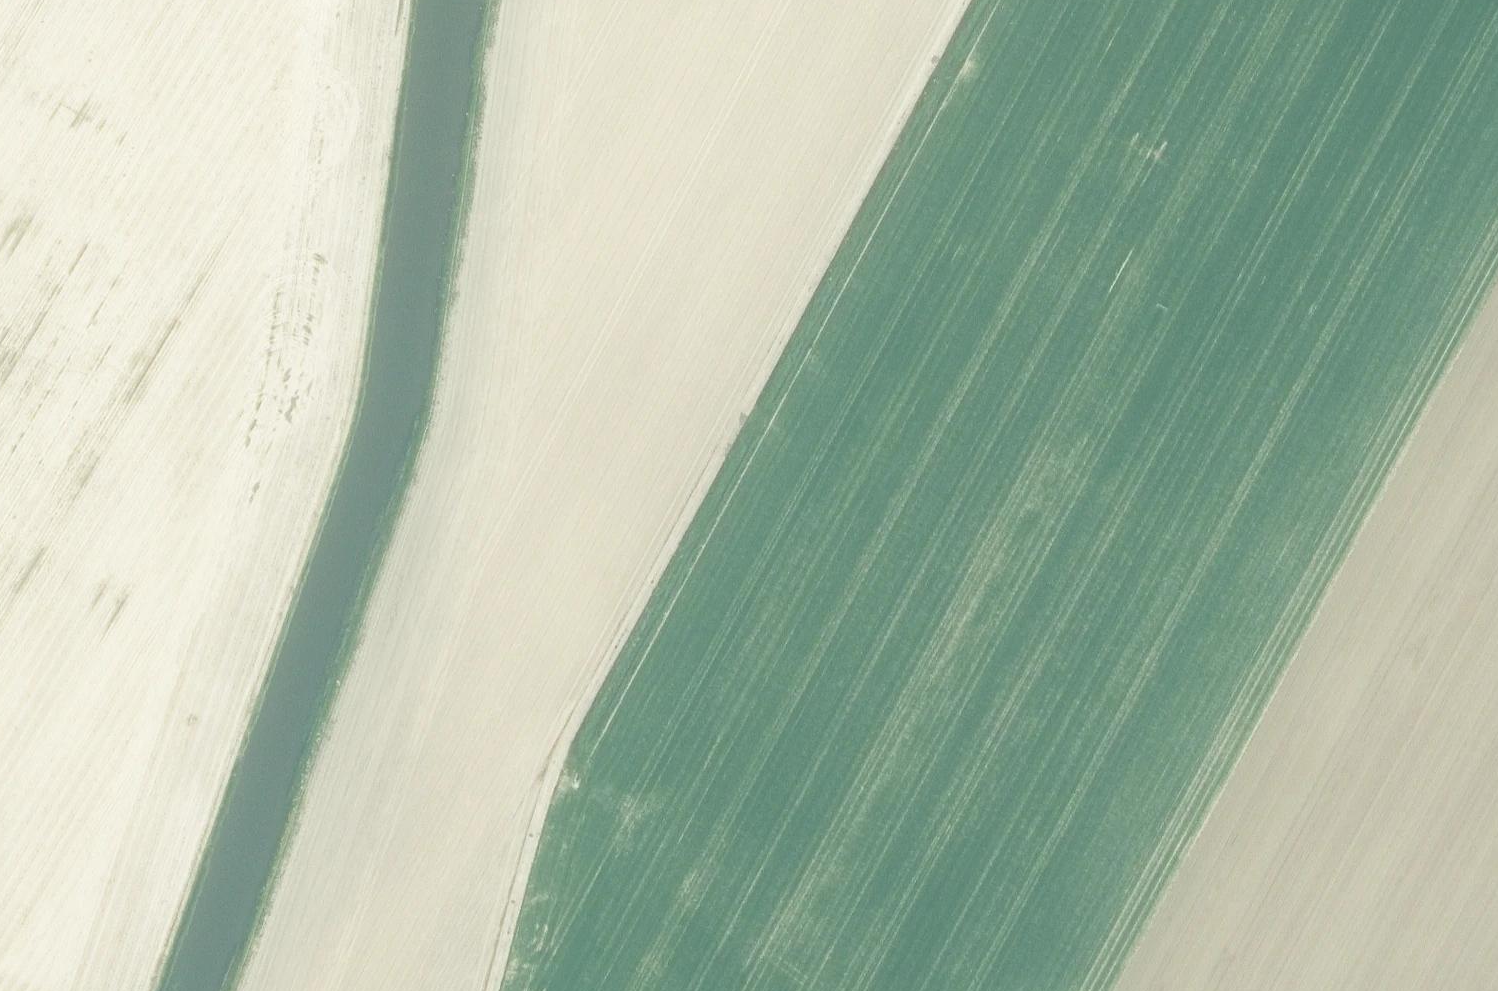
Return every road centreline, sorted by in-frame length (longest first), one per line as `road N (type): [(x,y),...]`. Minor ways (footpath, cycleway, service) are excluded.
road 1 (track): [(970,0),(571,739),(547,796),(498,990)]

